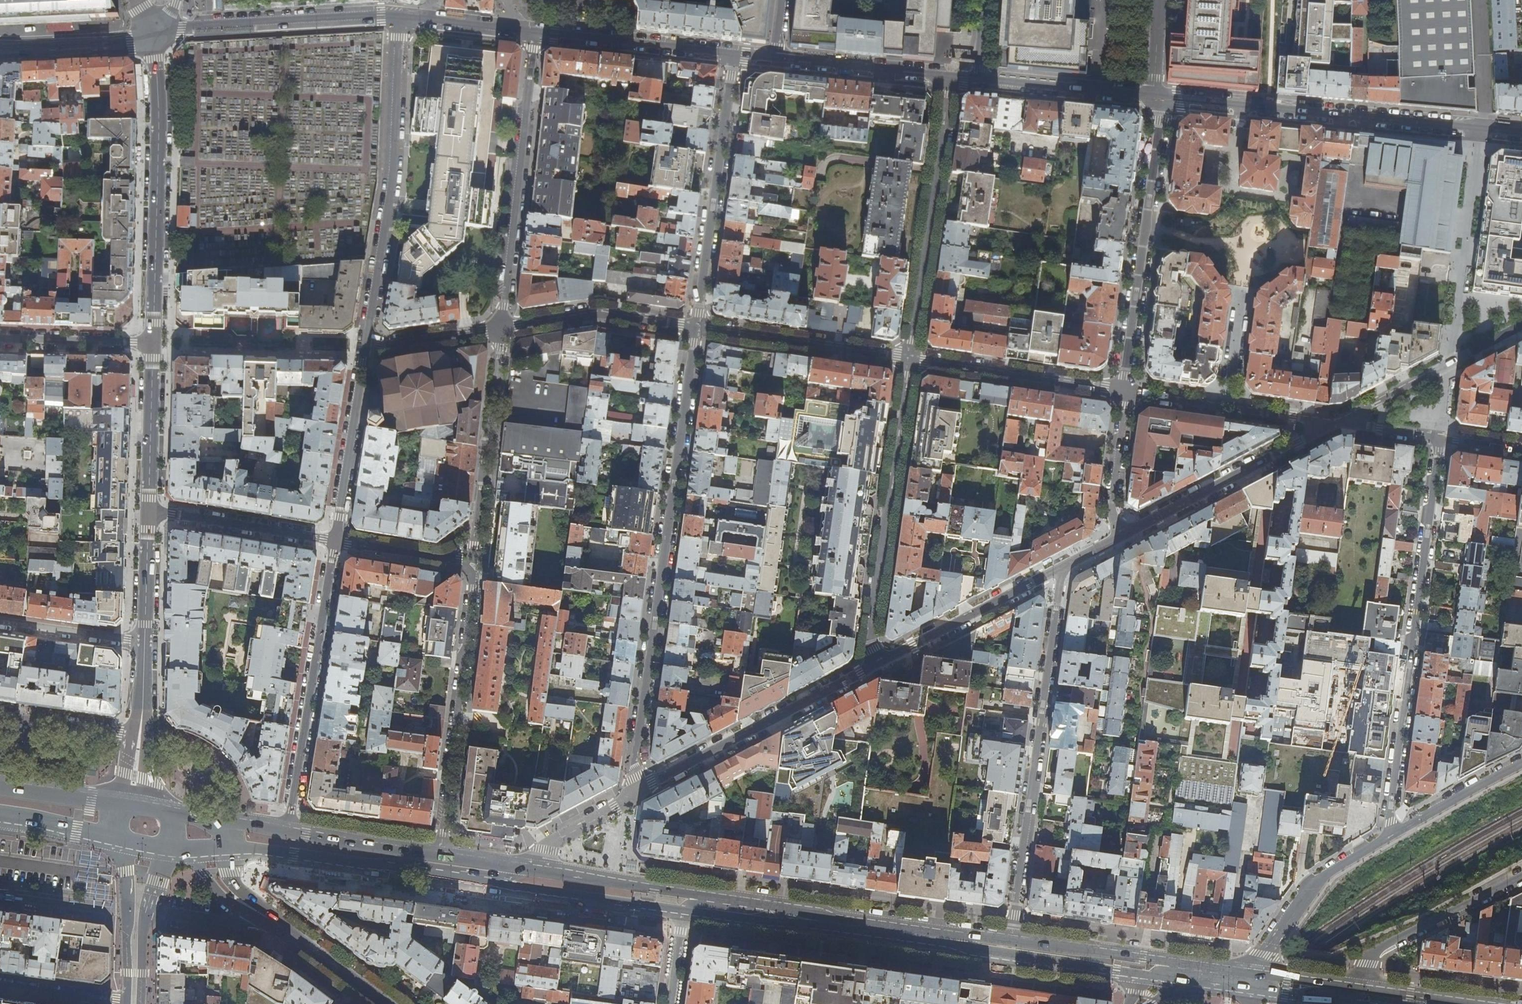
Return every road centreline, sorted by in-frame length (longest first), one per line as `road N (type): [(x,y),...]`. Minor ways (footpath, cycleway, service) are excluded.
road 1 (residential): [(696,327),(633,795)]
road 2 (residential): [(1440,437),(1388,838)]
road 3 (residential): [(1009,952),(1062,567)]
road 4 (unclassified): [(362,347),(394,178),(401,17)]
road 5 (primary): [(1009,952),(683,906)]
road 6 (secondary): [(1482,131),(1157,98)]
road 7 (residential): [(333,541),(284,851)]
road 8 (residential): [(475,565),(439,872)]
road 9 (residential): [(879,663),(871,649),(913,360)]
road 10 (secondary): [(156,36),(154,343)]
road 11 (residential): [(502,329),(537,34)]
road 12 (residential): [(1157,98),(1126,392)]
road 13 (residential): [(913,360),(949,79)]
road 14 (residential): [(633,795),(879,663)]
road 15 (residential): [(735,55),(696,327)]
road 16 (secondary): [(401,17),(183,26),(156,36)]
road 17 (residential): [(1120,537),(1338,424)]
road 18 (residential): [(1448,365),(1482,131)]
road 19 (residential): [(696,327),(913,360)]
road 20 (residential): [(1353,1000),(1376,950),(1521,878)]
road 21 (residential): [(913,360),(1126,392)]
road 22 (residential): [(879,663),(1062,567)]
road 23 (residential): [(1388,838),(1324,875),(1264,954),(1255,986)]
road 24 (secondary): [(735,55),(537,34)]
road 25 (residential): [(502,329),(600,312),(696,327)]
road 26 (residential): [(333,541),(362,347)]
road 27 (residential): [(149,510),(333,541)]
road 28 (tertiary): [(384,1003),(236,898)]
road 29 (secondary): [(1157,98),(979,81)]
road 30 (secondary): [(949,79),(780,59)]
road 31 (secondary): [(154,343),(149,510)]
road 32 (secondary): [(118,838),(130,901),(126,1003)]
road 33 (secondary): [(140,1003),(143,941),(166,846)]
road 34 (residential): [(156,36),(130,45),(0,51)]
road 35 (primary): [(439,872),(284,851)]
road 36 (residential): [(154,343),(0,338)]
road 37 (residential): [(1521,764),(1388,838)]
road 38 (primary): [(683,906),(534,885)]
road 39 (residential): [(1126,392),(1112,506),(1120,537)]
road 40 (residential): [(0,624),(145,643)]
road 41 (unclassified): [(333,541),(475,565)]
road 42 (residential): [(362,347),(502,329)]
road 43 (primary): [(1148,971),(1009,952)]
road 44 (residential): [(633,795),(553,843),(534,885)]
road 45 (residential): [(0,716),(136,736)]
road 46 (secondary): [(537,34),(401,17)]
road 47 (secondary): [(149,510),(145,643)]
road 48 (residential): [(1338,424),(1448,365)]
road 49 (primary): [(119,804),(0,786)]

